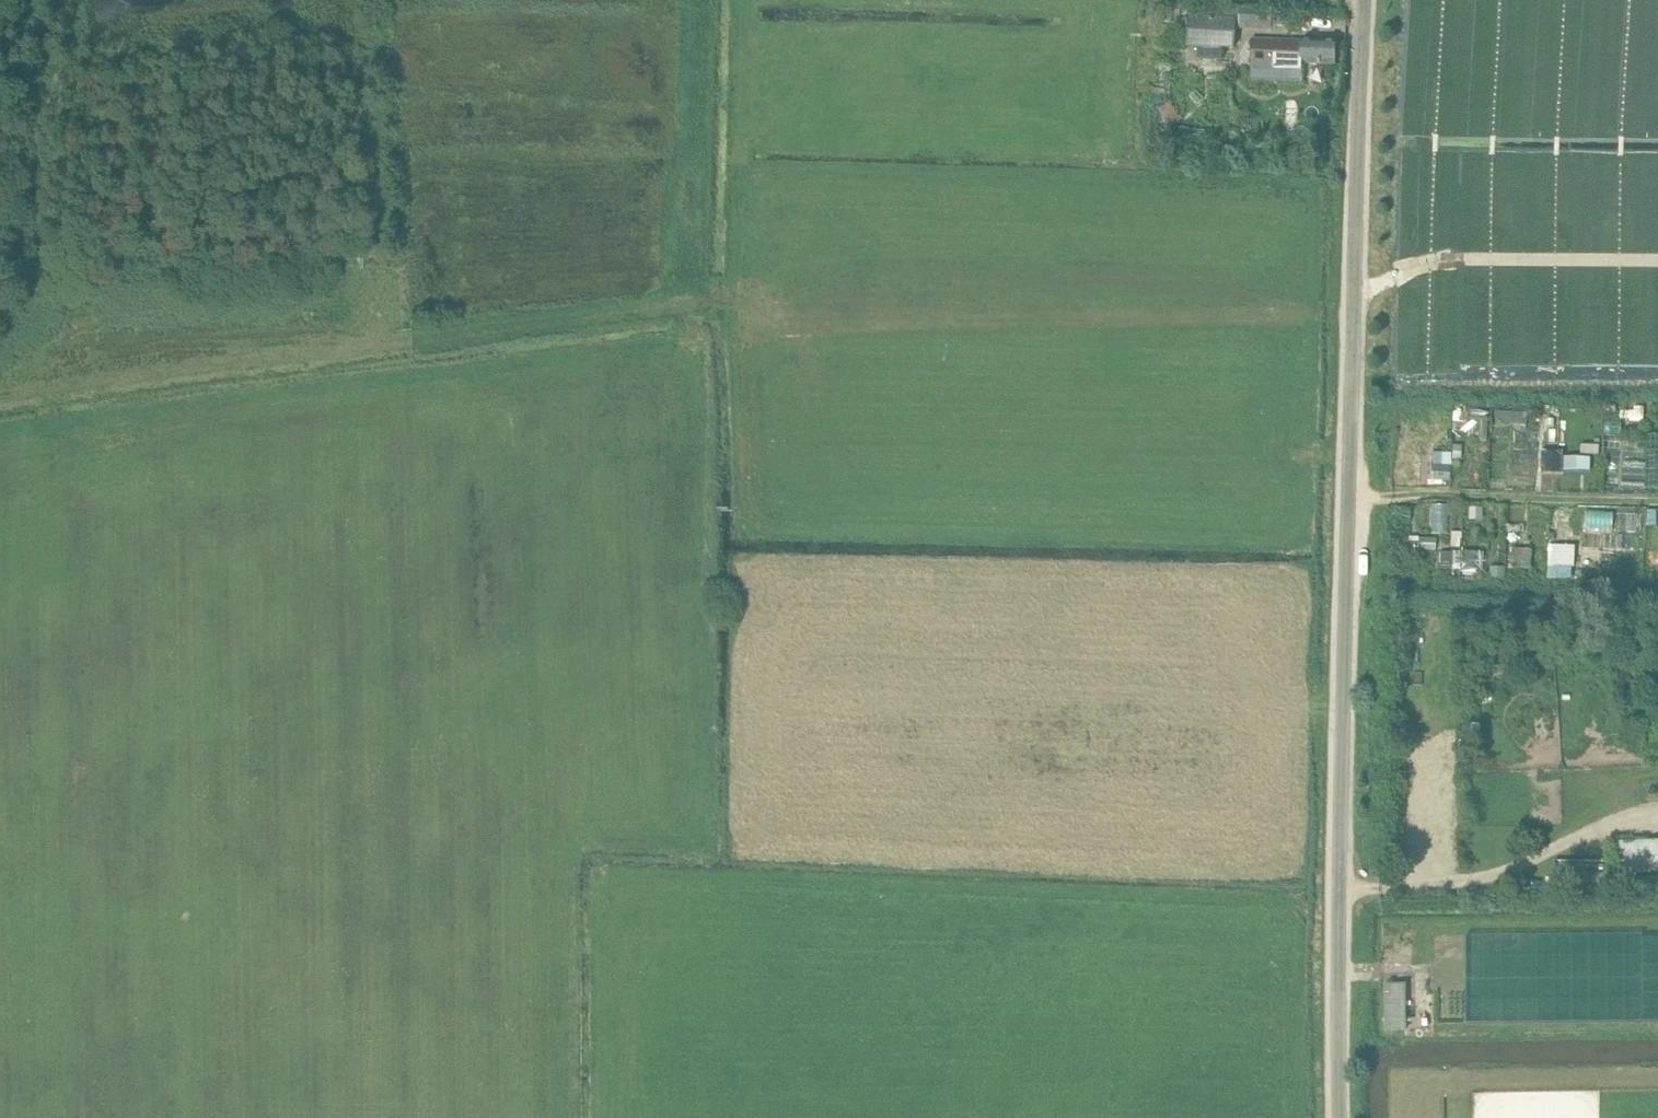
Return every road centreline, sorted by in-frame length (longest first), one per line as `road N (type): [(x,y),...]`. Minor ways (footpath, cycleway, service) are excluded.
road 1 (unclassified): [(1340,1117),(1363,0)]

